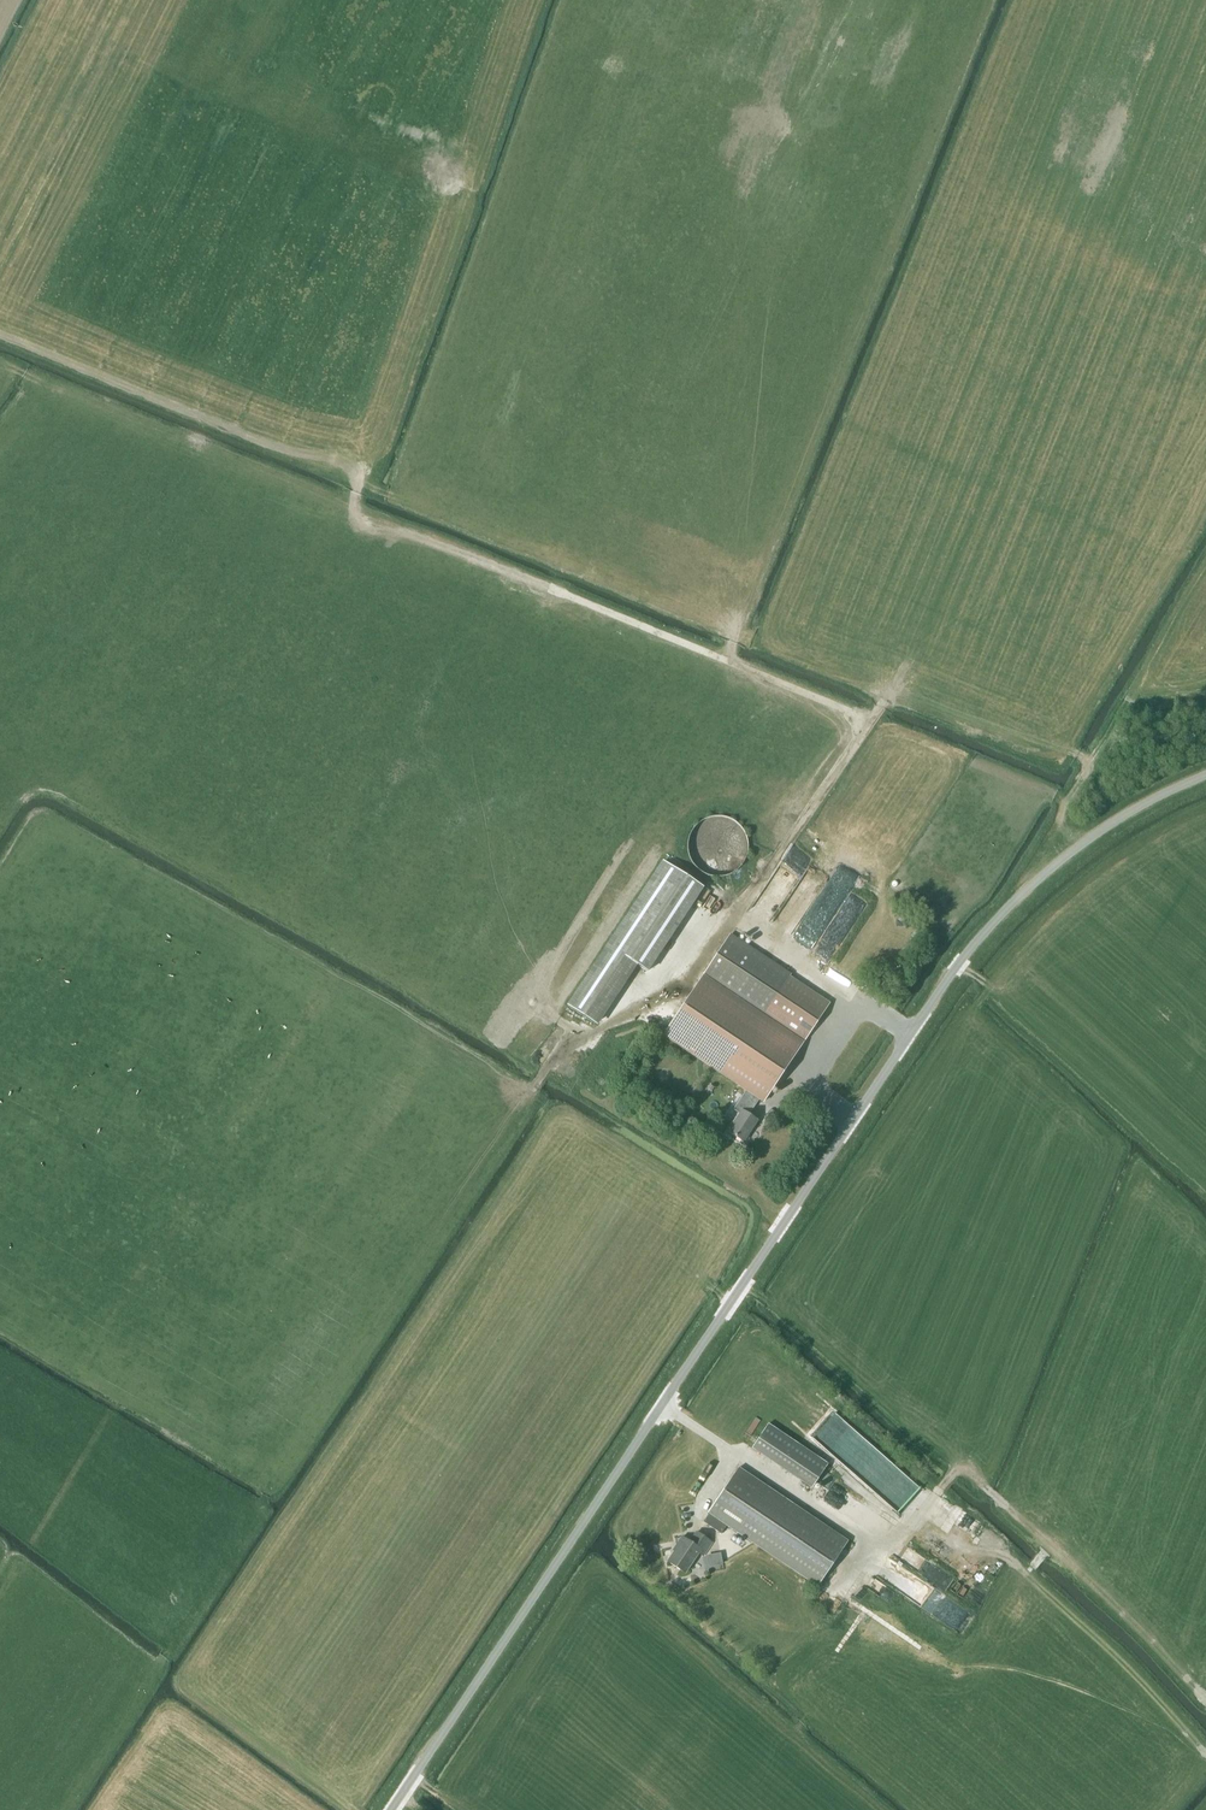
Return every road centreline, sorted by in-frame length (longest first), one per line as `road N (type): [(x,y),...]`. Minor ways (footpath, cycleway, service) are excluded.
road 1 (unclassified): [(391,1809),(979,939),(1071,851),(1205,774)]

